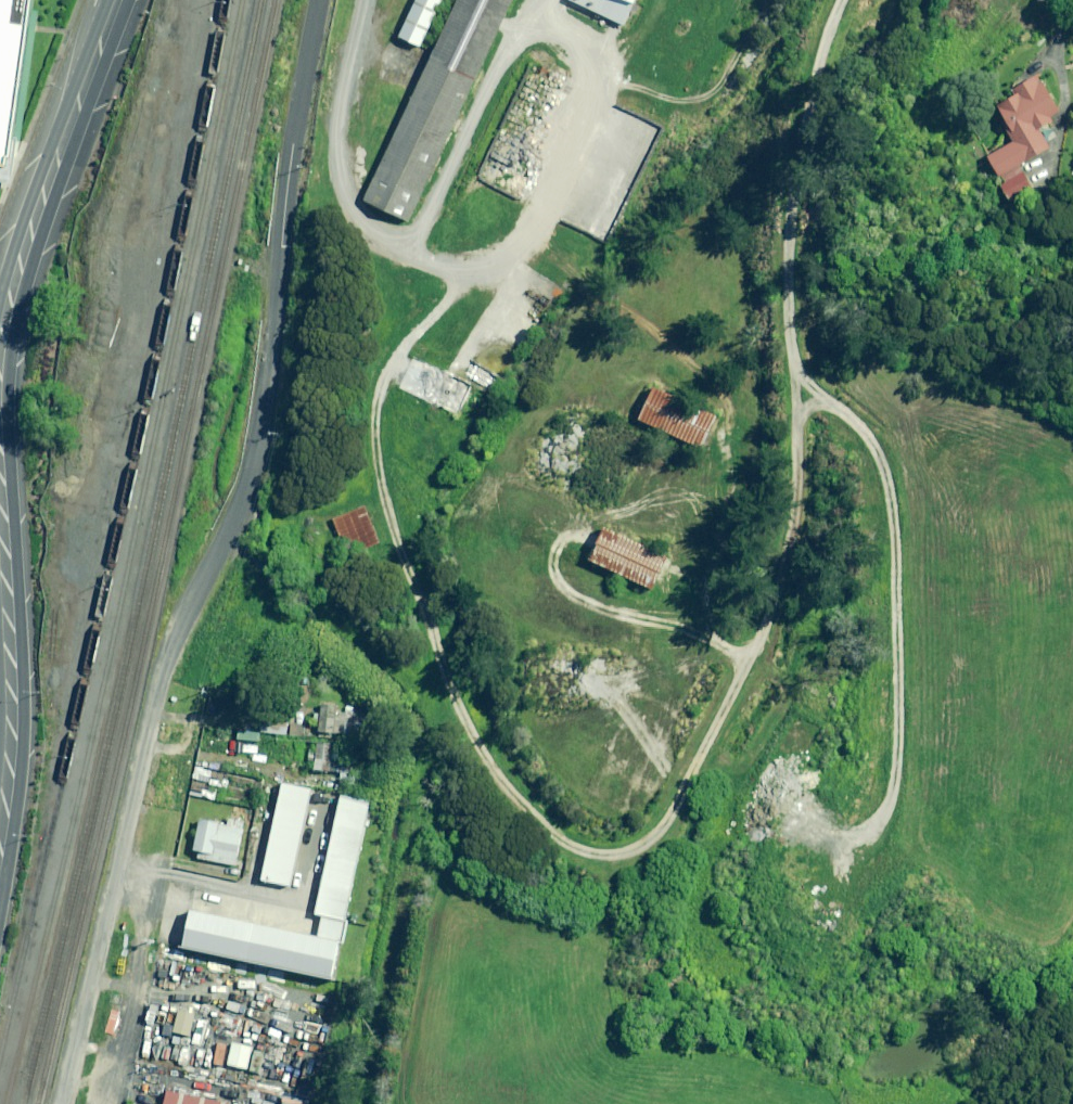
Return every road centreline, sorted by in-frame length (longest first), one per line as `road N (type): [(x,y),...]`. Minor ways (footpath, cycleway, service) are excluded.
road 1 (track): [(379,238),(380,438),(426,611),(483,753),(546,832),(587,851),(635,853),(668,814),(782,543),(803,417),(818,385)]
road 2 (unclassified): [(62,1103),(159,682),(248,489),(261,437),(289,140),(317,0)]
road 3 (track): [(839,0),(799,230),(804,333),(818,385),(878,435),(900,533),(900,693),(888,791),(866,844),(836,878)]
road 4 (track): [(379,238),(446,283),(499,267),(659,0)]
road 5 (secondary): [(0,363),(37,213),(119,0)]
road 6 (track): [(729,0),(689,89),(686,103),(703,127),(725,120),(815,0)]
road 7 (secondary): [(0,801),(10,694),(0,504)]

